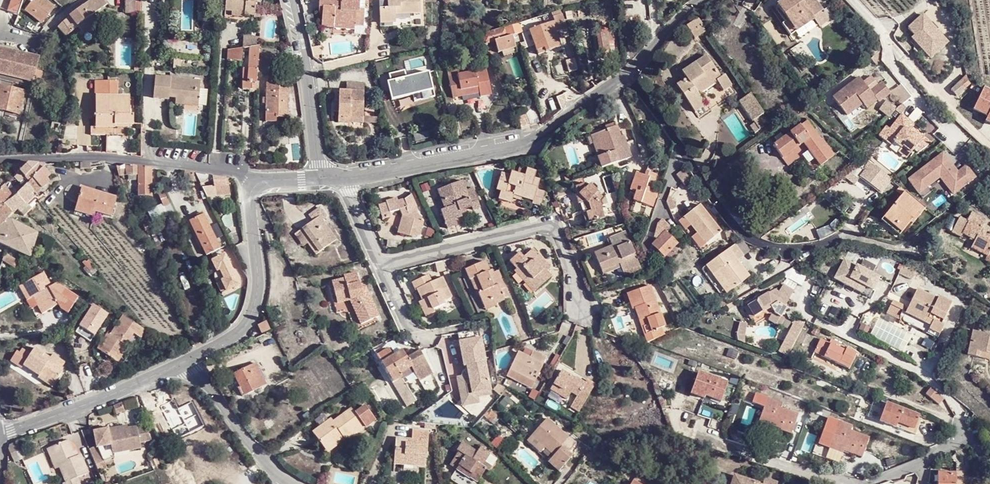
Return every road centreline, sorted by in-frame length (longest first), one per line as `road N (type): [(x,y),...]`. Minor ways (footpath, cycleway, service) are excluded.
road 1 (residential): [(629,73),(738,230),(762,245),(793,248),(839,237),(900,250)]
road 2 (tertiary): [(343,178),(528,144),(629,73)]
road 3 (residential): [(381,266),(553,229),(595,331)]
road 4 (tertiary): [(0,161),(150,162),(235,171),(253,185)]
road 5 (residential): [(955,439),(960,409),(926,373),(803,313)]
road 6 (residential): [(253,185),(257,283),(248,322),(186,361)]
road 7 (residential): [(186,361),(1,436)]
road 8 (residential): [(289,0),(318,179)]
road 9 (residential): [(855,0),(887,34),(894,72),(959,138)]
road 10 (residential): [(855,483),(701,438)]
road 11 (residential): [(186,361),(290,483)]

